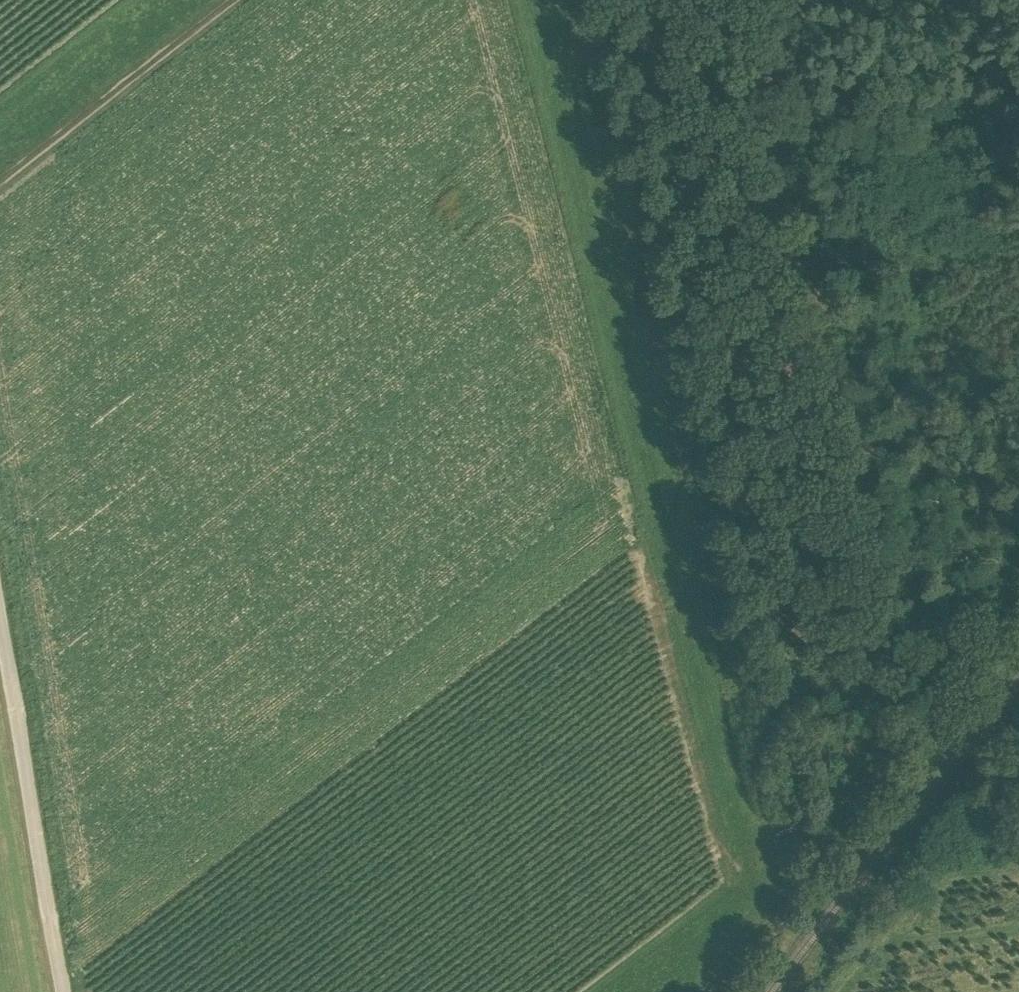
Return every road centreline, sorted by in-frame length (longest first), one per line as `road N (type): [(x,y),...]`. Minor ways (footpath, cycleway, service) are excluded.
road 1 (track): [(713,991),(769,910),(767,864),(562,0)]
road 2 (track): [(0,582),(69,991)]
road 3 (track): [(0,184),(245,0)]

